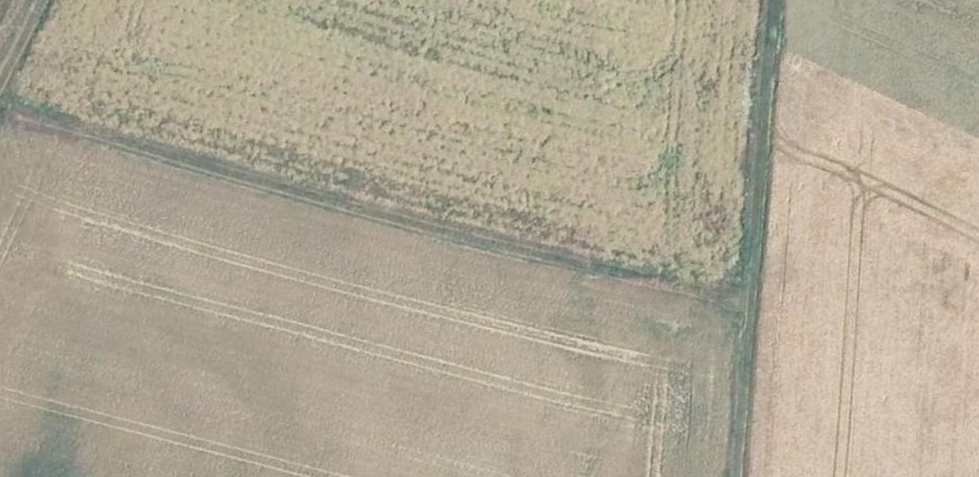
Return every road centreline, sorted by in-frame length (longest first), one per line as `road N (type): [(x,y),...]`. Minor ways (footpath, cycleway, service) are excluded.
road 1 (track): [(0,101),(411,227),(751,304)]
road 2 (track): [(773,0),(738,476)]

